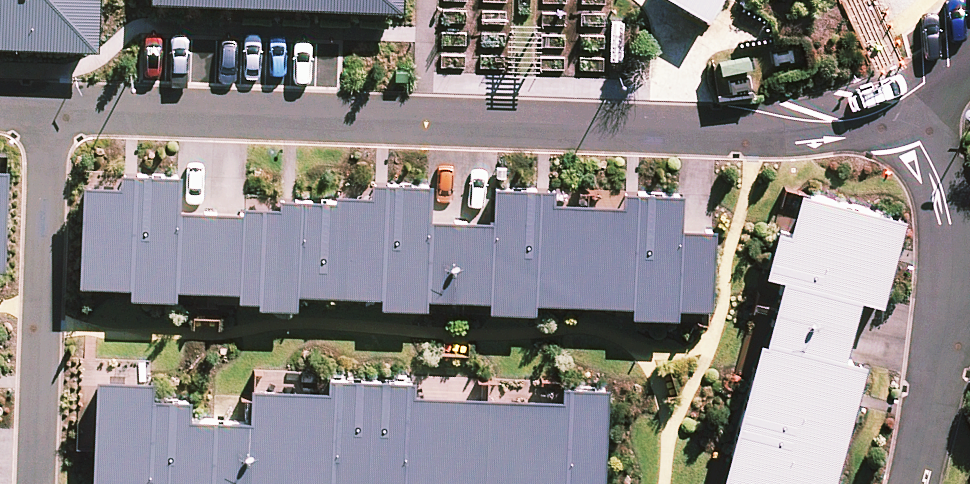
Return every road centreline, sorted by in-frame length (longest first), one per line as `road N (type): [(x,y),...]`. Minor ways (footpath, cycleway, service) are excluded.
road 1 (residential): [(49,113),(834,141),(904,123)]
road 2 (residential): [(49,113),(38,483)]
road 3 (residential): [(954,263),(920,483)]
road 4 (residential): [(904,123),(943,184),(954,263)]

